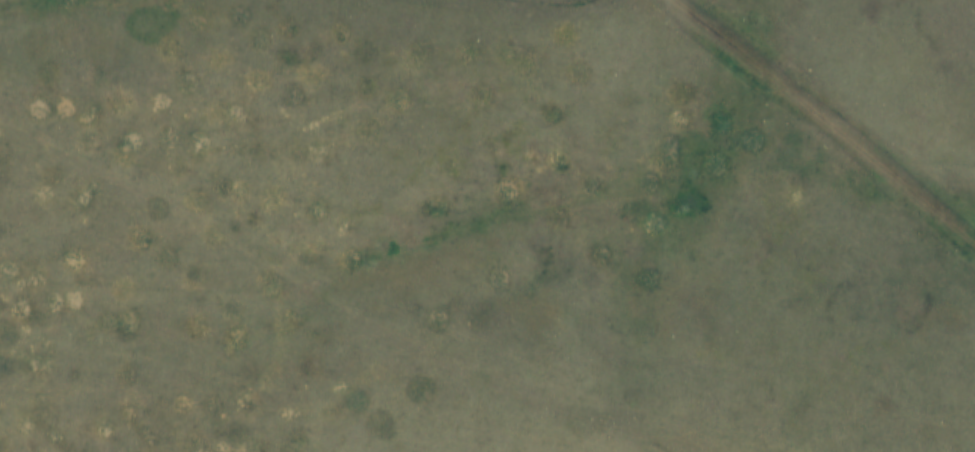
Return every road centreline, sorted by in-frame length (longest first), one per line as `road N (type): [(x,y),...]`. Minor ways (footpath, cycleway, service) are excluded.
road 1 (track): [(669,0),(974,243)]

